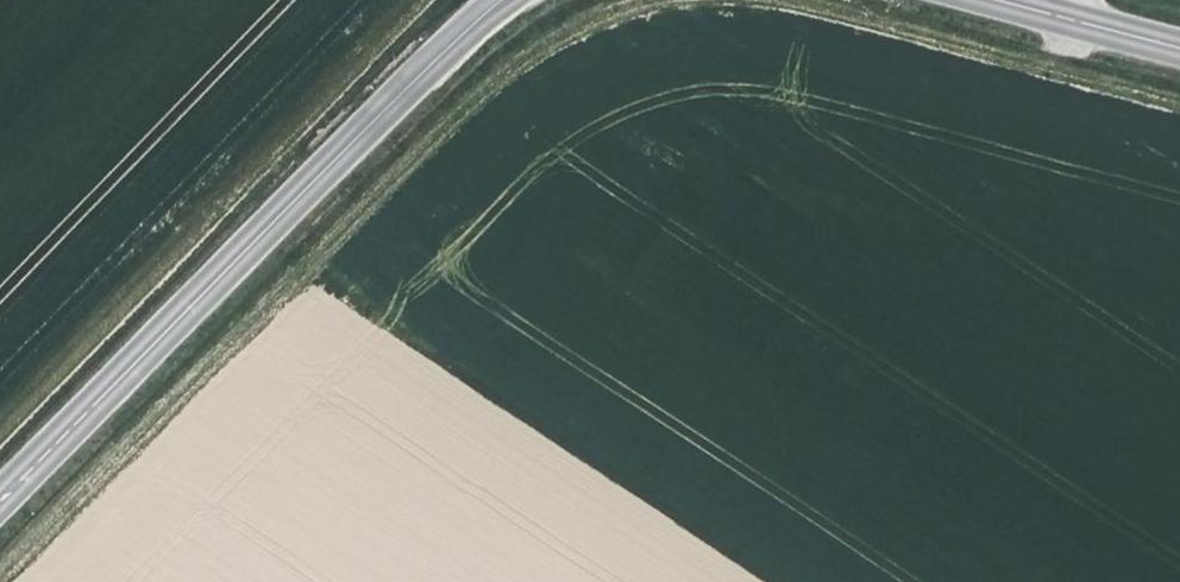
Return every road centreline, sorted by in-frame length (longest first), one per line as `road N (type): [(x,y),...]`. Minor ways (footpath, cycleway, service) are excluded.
road 1 (tertiary): [(0,470),(458,0)]
road 2 (tertiary): [(1038,0),(1179,36)]

